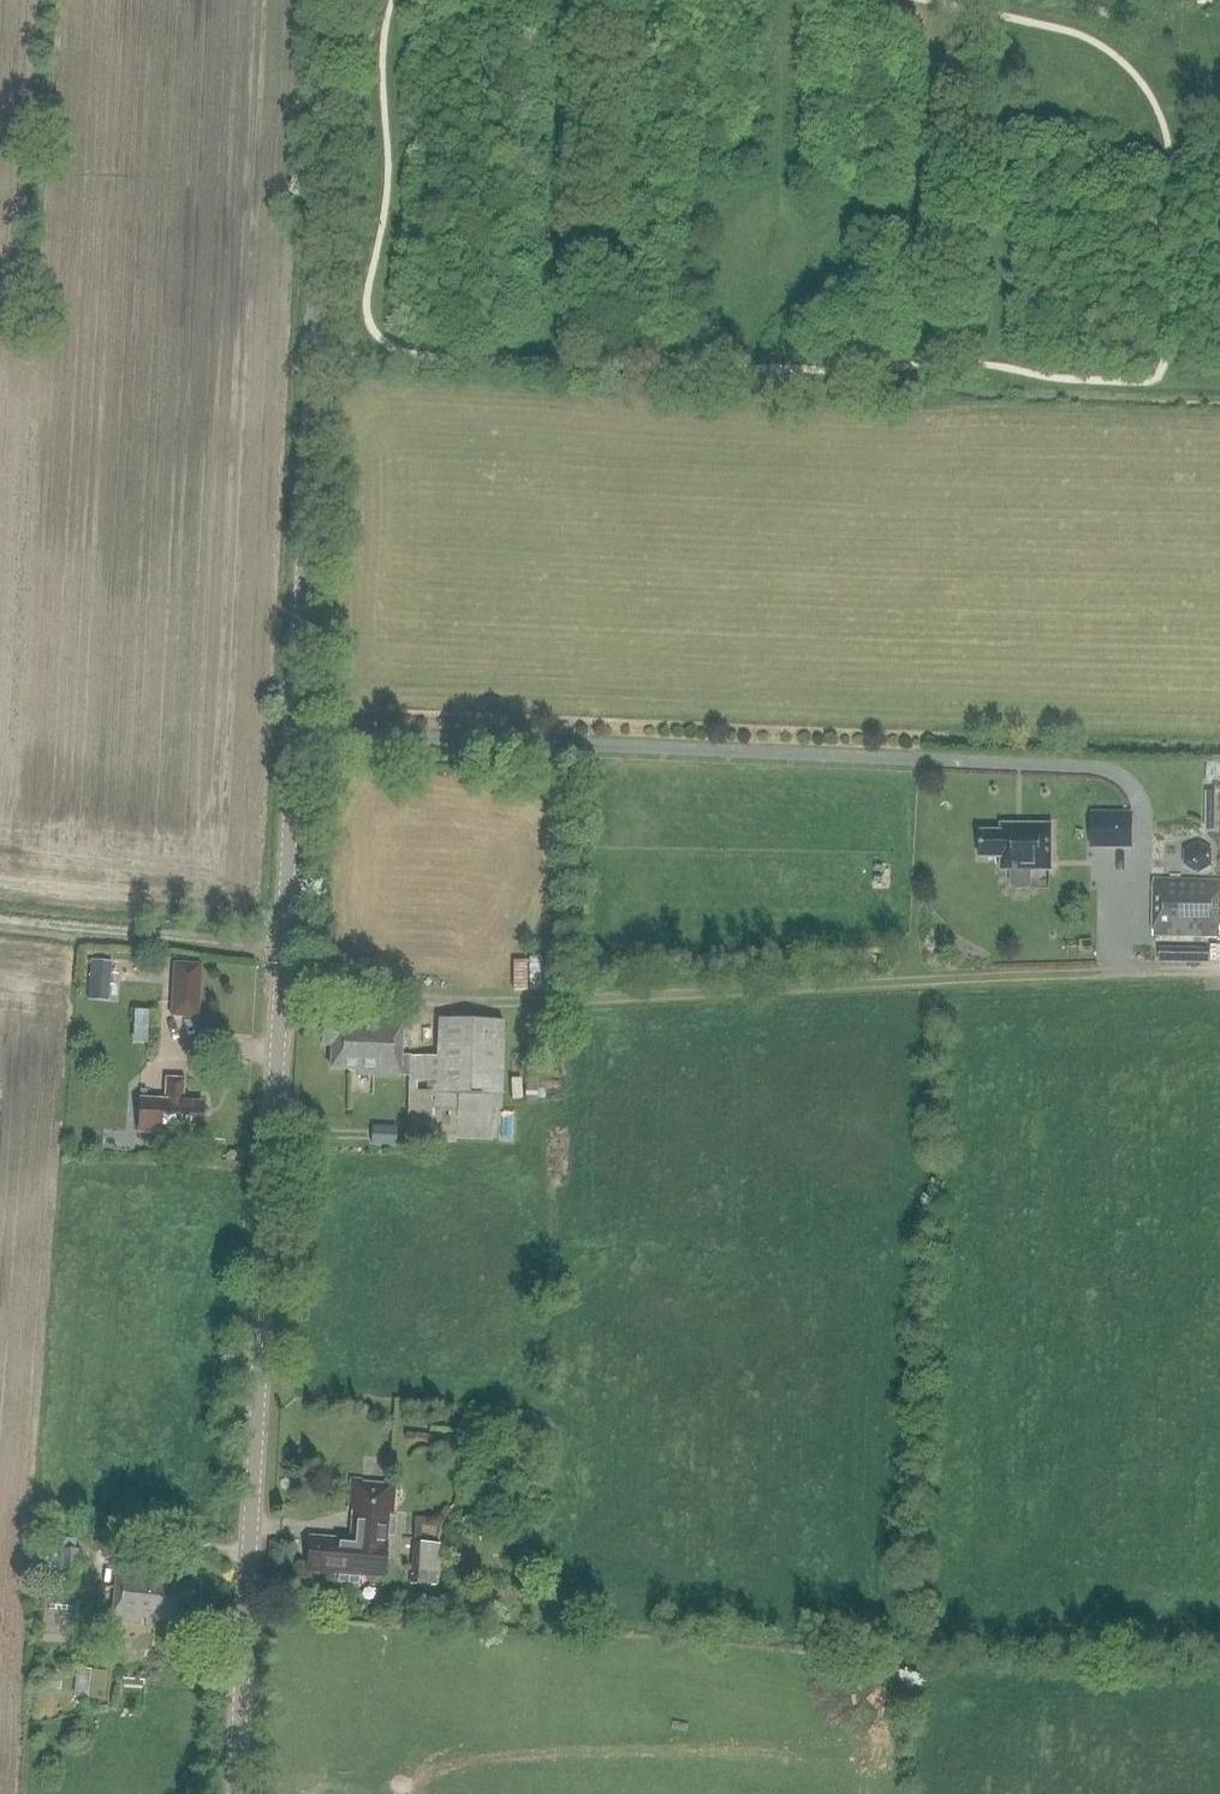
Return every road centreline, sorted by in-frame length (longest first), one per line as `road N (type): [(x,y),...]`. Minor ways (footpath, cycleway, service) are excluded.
road 1 (tertiary): [(233,1793),(335,0)]
road 2 (track): [(284,951),(0,923)]

